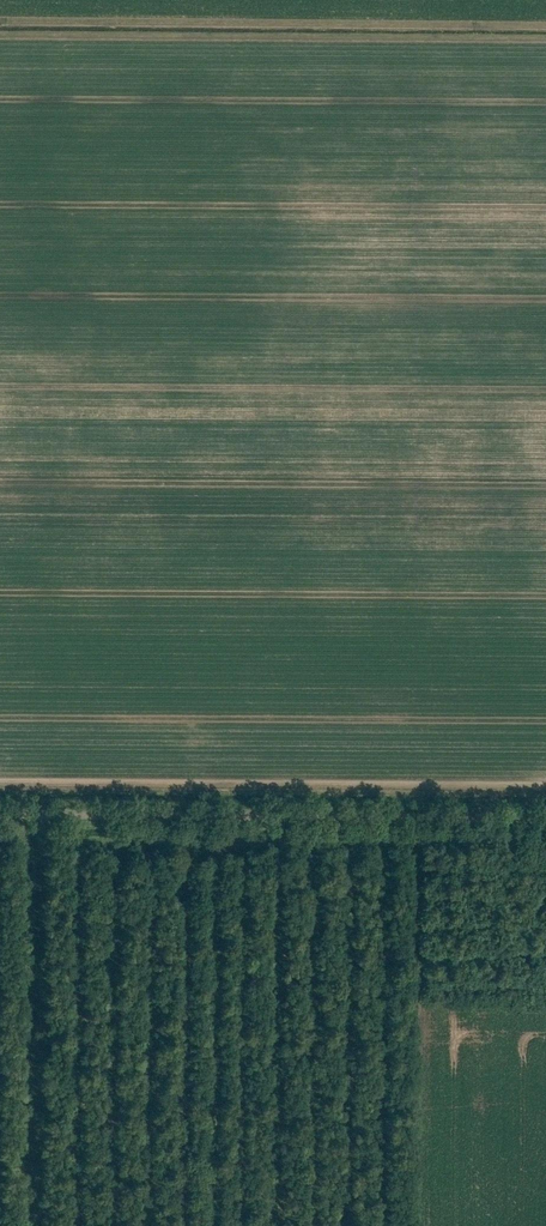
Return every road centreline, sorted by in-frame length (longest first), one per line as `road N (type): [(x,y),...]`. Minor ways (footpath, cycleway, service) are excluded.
road 1 (unclassified): [(0,815),(545,820)]

